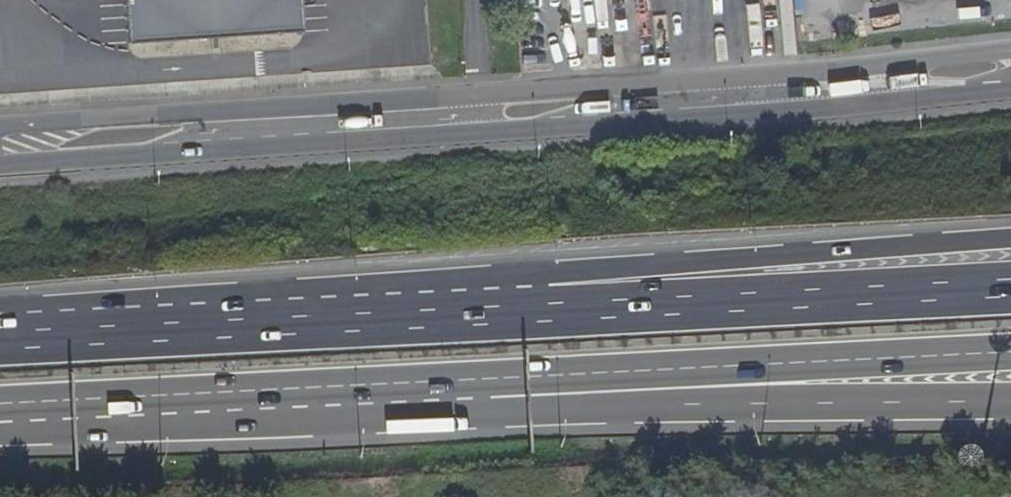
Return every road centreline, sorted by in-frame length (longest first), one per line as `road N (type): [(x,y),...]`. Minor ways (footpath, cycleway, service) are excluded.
road 1 (tertiary): [(1010,67),(0,151)]
road 2 (motorway): [(1010,238),(598,270),(501,312)]
road 3 (motorway): [(1010,286),(501,312)]
road 4 (motorway): [(507,382),(584,409),(1010,402)]
road 5 (motorway): [(0,407),(507,382)]
road 6 (motorway): [(507,382),(1010,349)]
road 7 (motorway): [(501,312),(0,339)]

